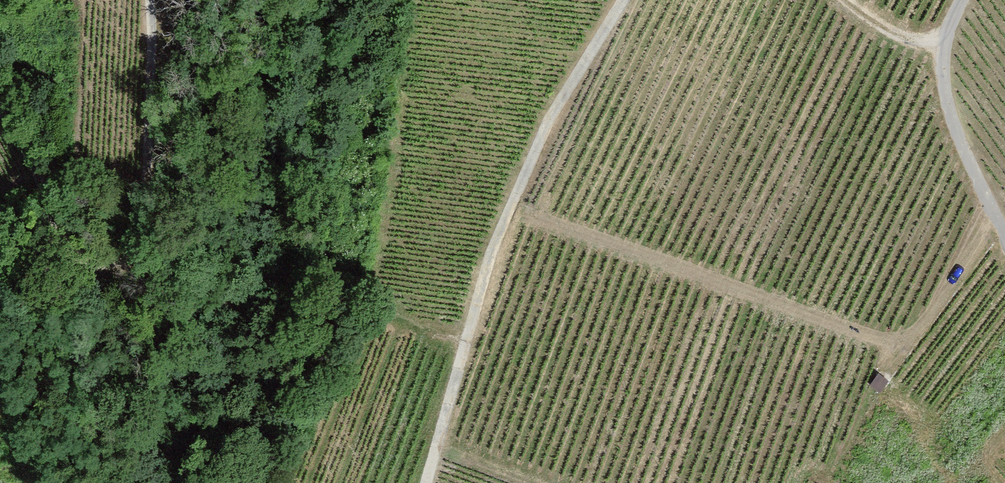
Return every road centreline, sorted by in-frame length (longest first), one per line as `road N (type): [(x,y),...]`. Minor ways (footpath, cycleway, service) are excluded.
road 1 (track): [(626,0),(530,167),(492,254),(426,482)]
road 2 (track): [(133,0),(133,167),(119,276),(89,276),(0,117)]
road 3 (track): [(961,0),(946,39),(943,80),(954,122),(1004,230)]

